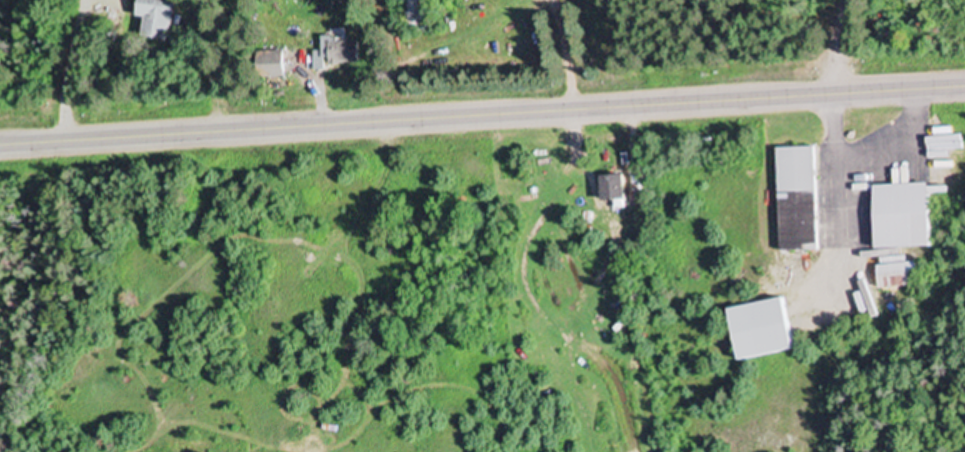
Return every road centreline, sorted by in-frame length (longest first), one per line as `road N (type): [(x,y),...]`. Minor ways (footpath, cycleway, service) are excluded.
road 1 (secondary): [(964,87),(0,144)]

